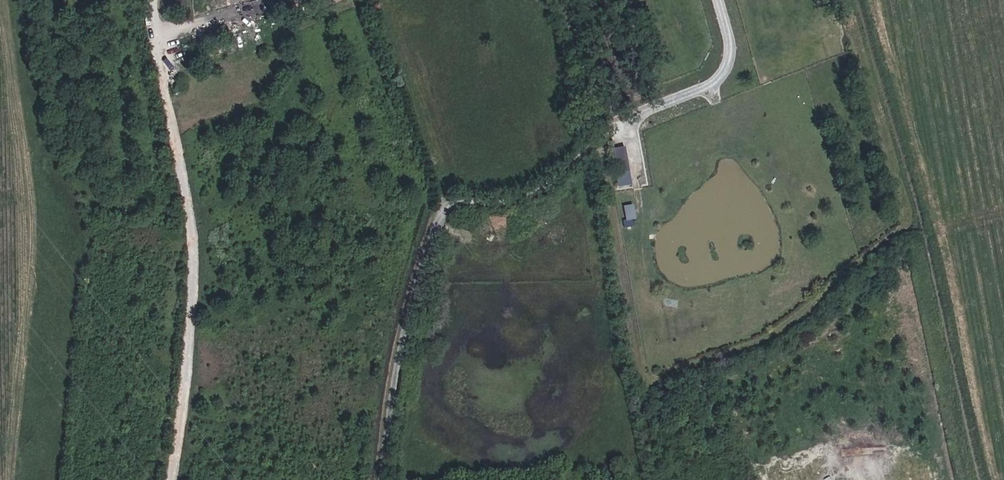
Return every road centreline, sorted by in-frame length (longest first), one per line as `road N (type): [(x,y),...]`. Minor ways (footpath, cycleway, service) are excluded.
road 1 (residential): [(377,479),(396,367),(439,214),(457,205),(537,195),(576,174),(622,121),(713,82),(730,40),(718,0)]
road 2 (residential): [(172,479),(194,278),(190,215),(147,0)]

